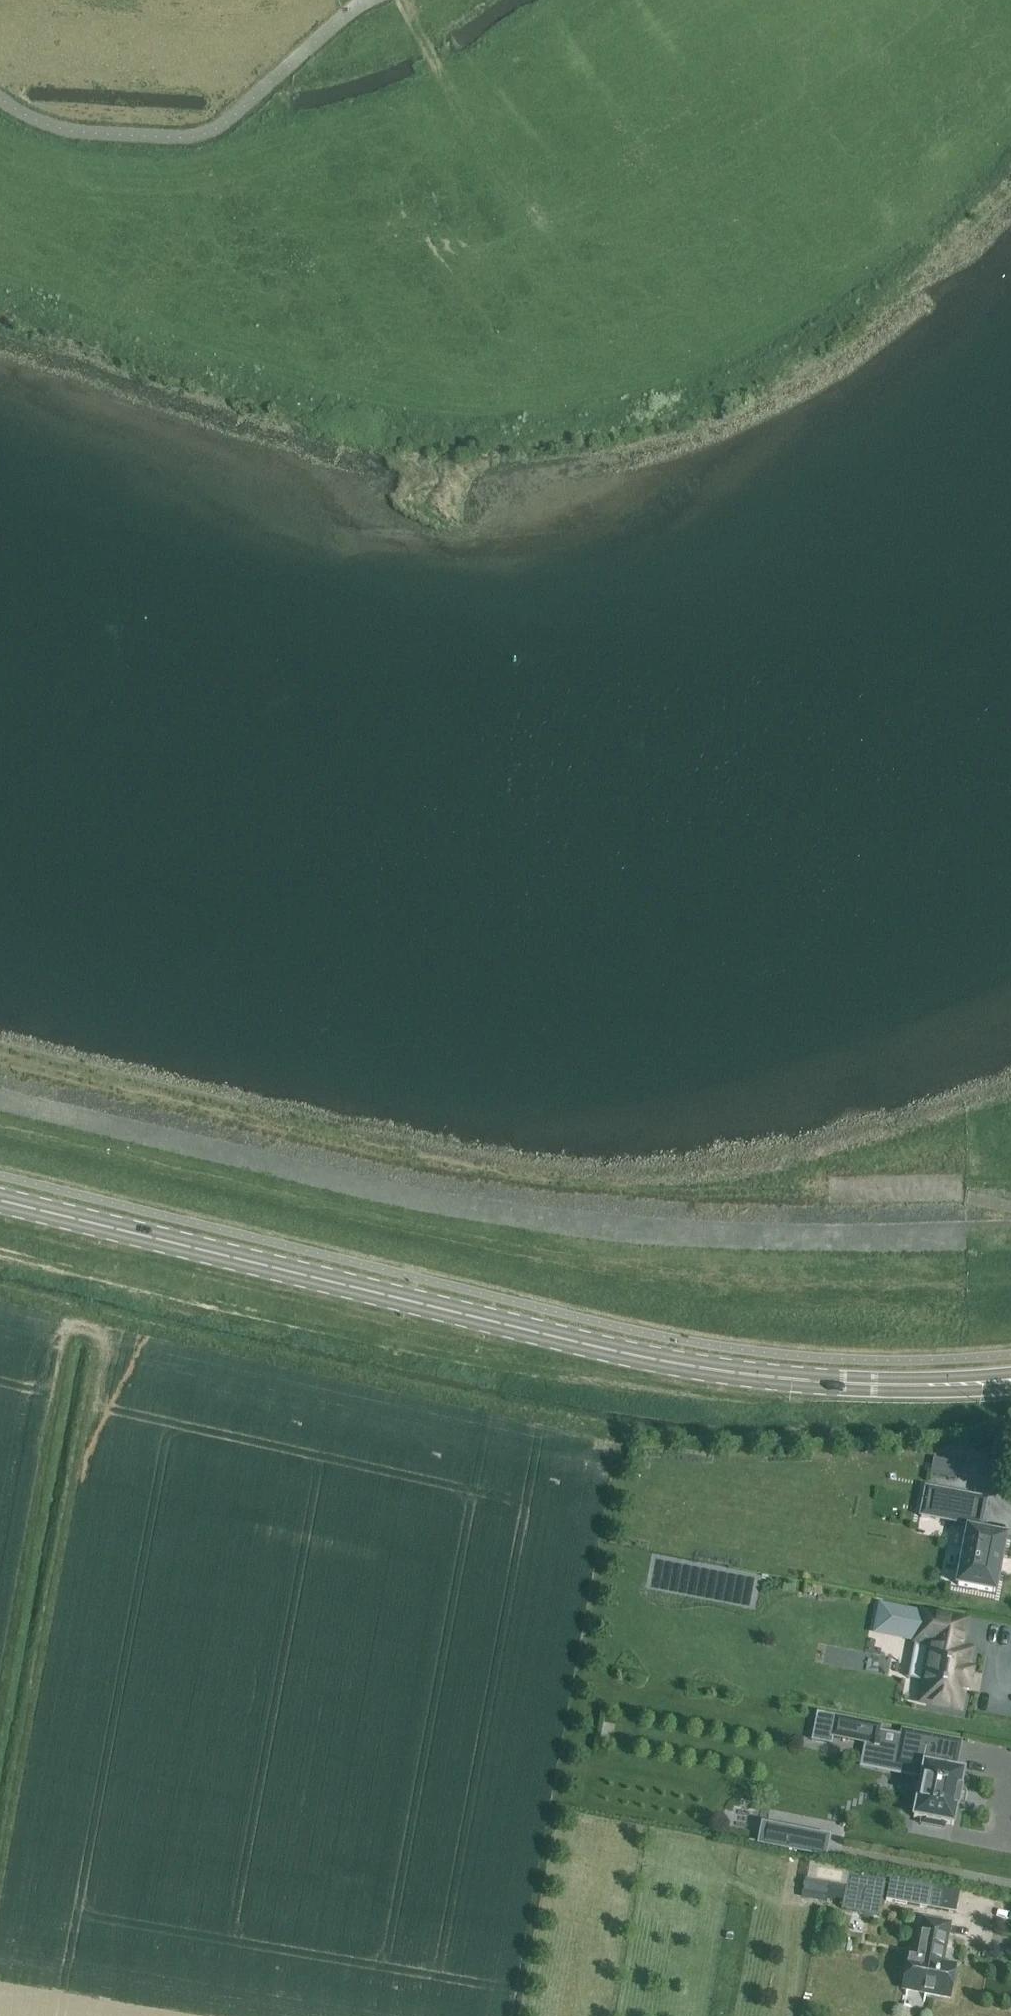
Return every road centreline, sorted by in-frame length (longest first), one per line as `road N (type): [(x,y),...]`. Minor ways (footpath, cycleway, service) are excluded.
road 1 (primary): [(1010,1385),(858,1389),(694,1373),(0,1209)]

